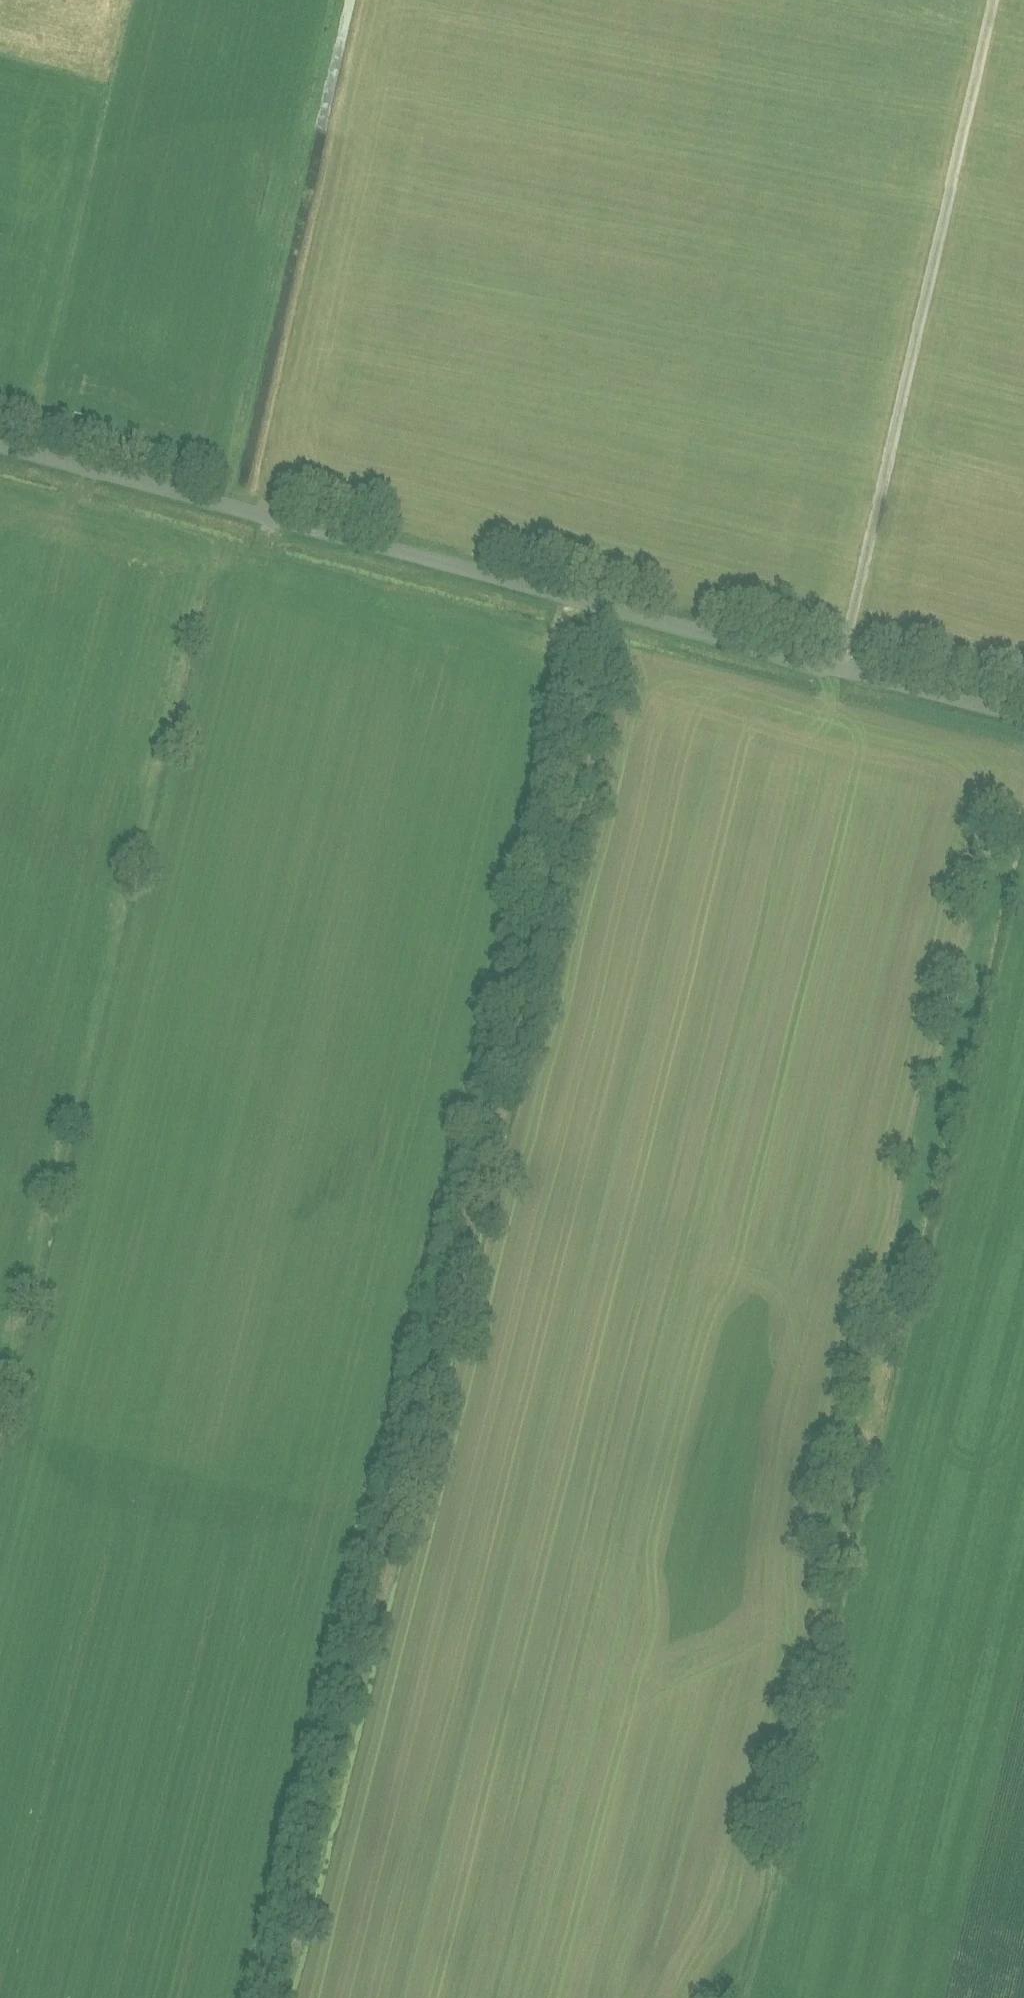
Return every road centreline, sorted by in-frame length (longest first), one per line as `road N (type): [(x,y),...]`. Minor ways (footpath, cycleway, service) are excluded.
road 1 (unclassified): [(1023,713),(0,440)]

